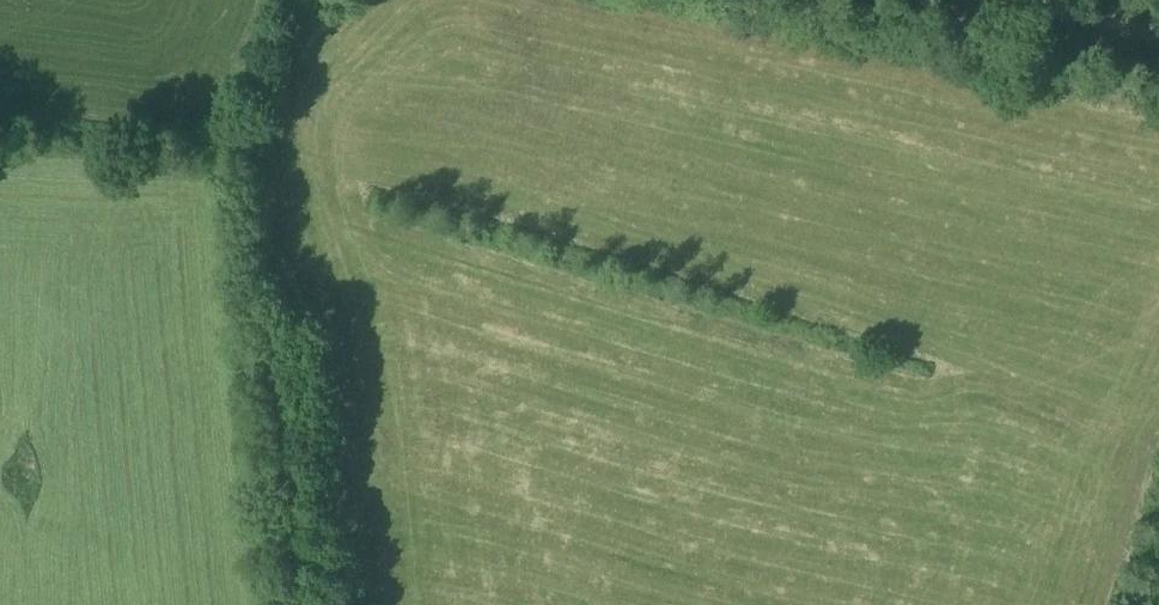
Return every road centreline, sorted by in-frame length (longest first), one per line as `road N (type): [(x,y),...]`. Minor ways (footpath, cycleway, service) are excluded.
road 1 (track): [(1014,0),(1158,32)]

